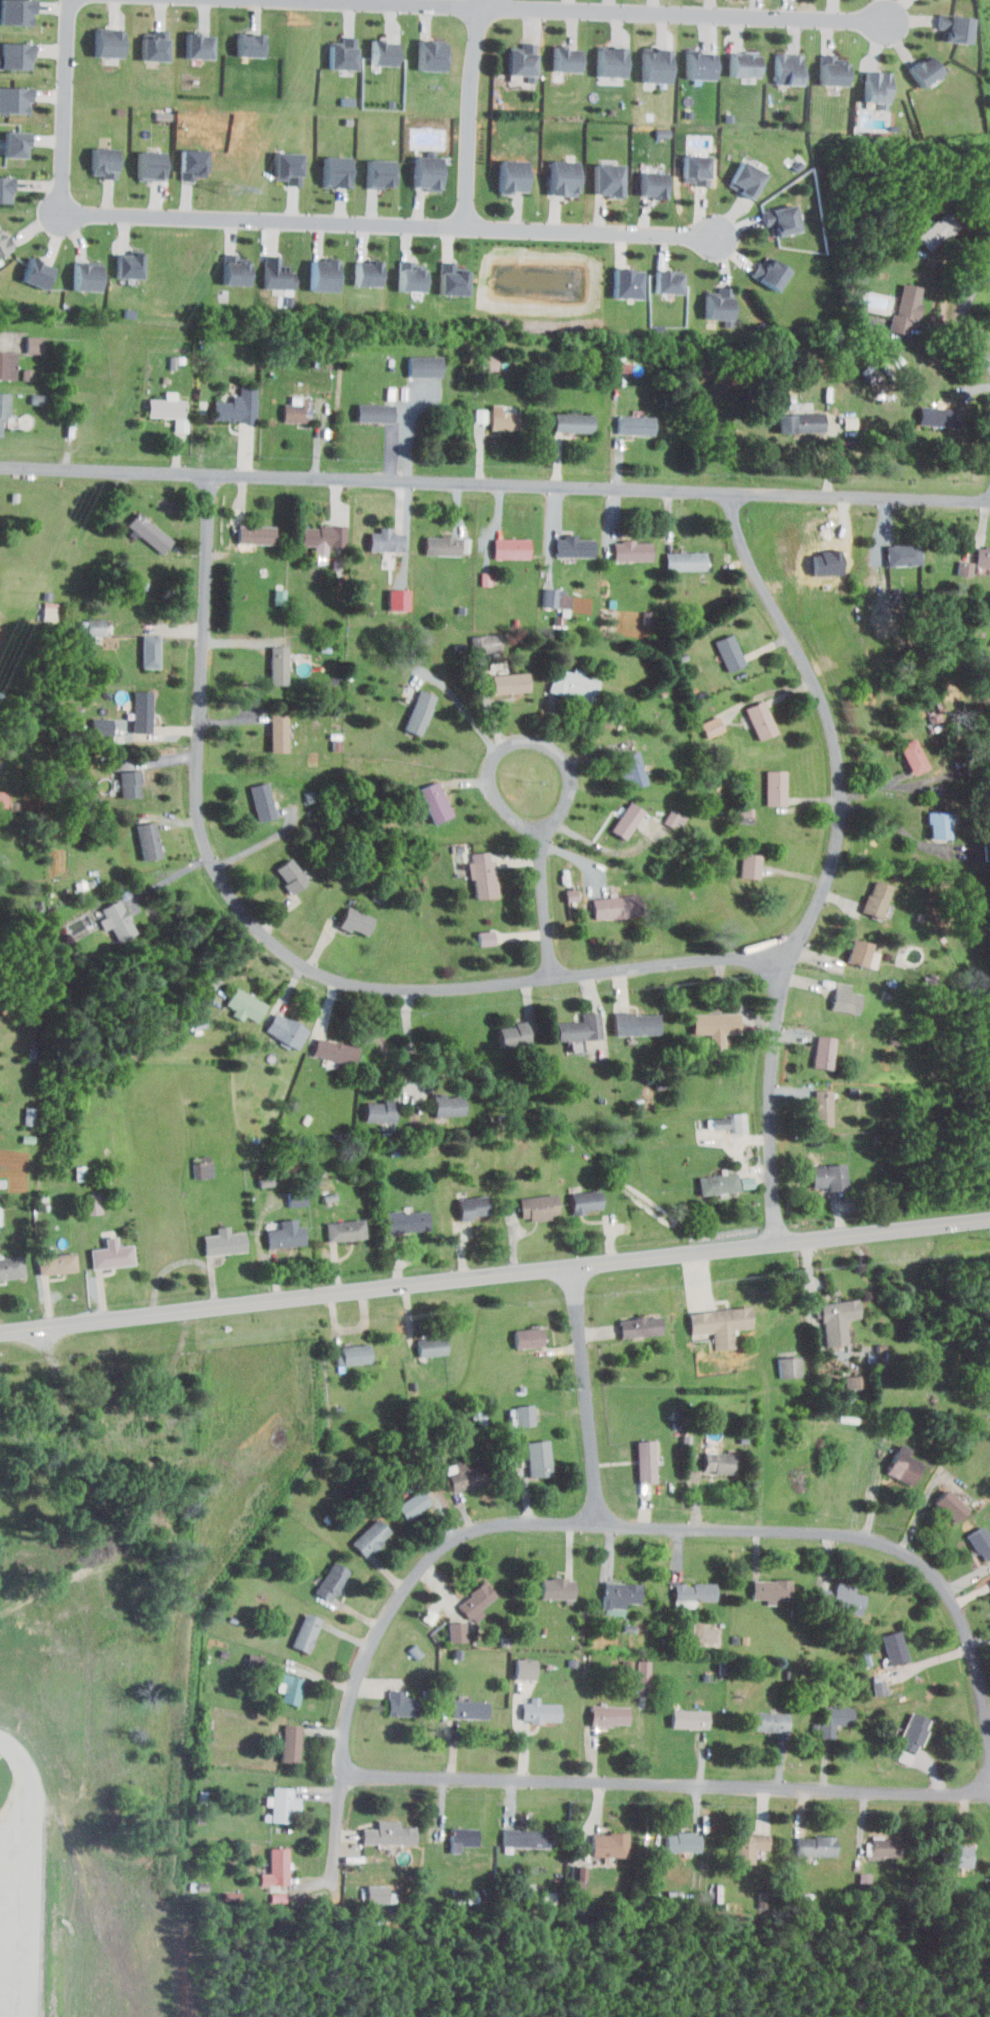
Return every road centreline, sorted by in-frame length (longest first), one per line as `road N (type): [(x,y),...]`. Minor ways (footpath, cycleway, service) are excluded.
road 1 (residential): [(989,1745),(963,1622),(936,1578),(879,1542),(529,1521),(479,1527),(431,1556),(364,1665),(342,1774),(332,1897)]
road 2 (residential): [(211,474),(198,807),(224,885),(295,962),(349,985),(420,988),(794,951)]
road 3 (secondary): [(0,1332),(989,1221)]
road 4 (residential): [(0,467),(989,501)]
road 5 (residential): [(729,492),(752,564),(820,689),(841,777),(837,845),(779,996),(770,1117),(779,1245)]
road 6 (residential): [(715,238),(62,212)]
road 7 (residential): [(342,1774),(989,1796)]
road 8 (residential): [(882,22),(313,0)]
road 9 (residential): [(572,1267),(600,1525)]
road 10 (residential): [(512,817),(540,829),(562,807),(568,769),(552,747),(526,741),(495,762),(494,794),(512,817)]
road 11 (residential): [(487,0),(466,226)]
road 12 (residential): [(72,0),(62,212)]
road 13 (residential): [(551,977),(540,829)]

